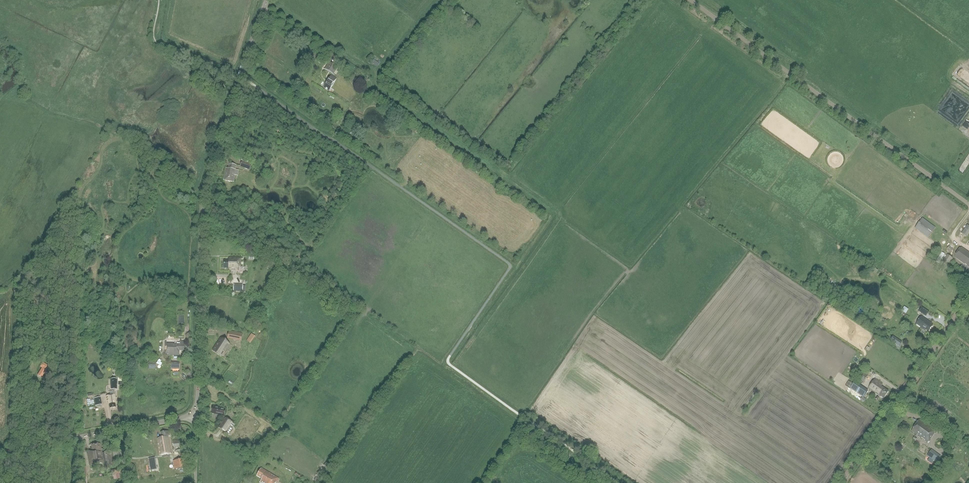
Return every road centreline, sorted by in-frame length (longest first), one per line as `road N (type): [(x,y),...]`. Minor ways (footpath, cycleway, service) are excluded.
road 1 (unclassified): [(197,415),(203,205),(267,0)]
road 2 (unclassified): [(968,204),(691,0)]
road 3 (tertiary): [(840,482),(968,298)]
road 4 (unclassified): [(0,452),(197,415)]

